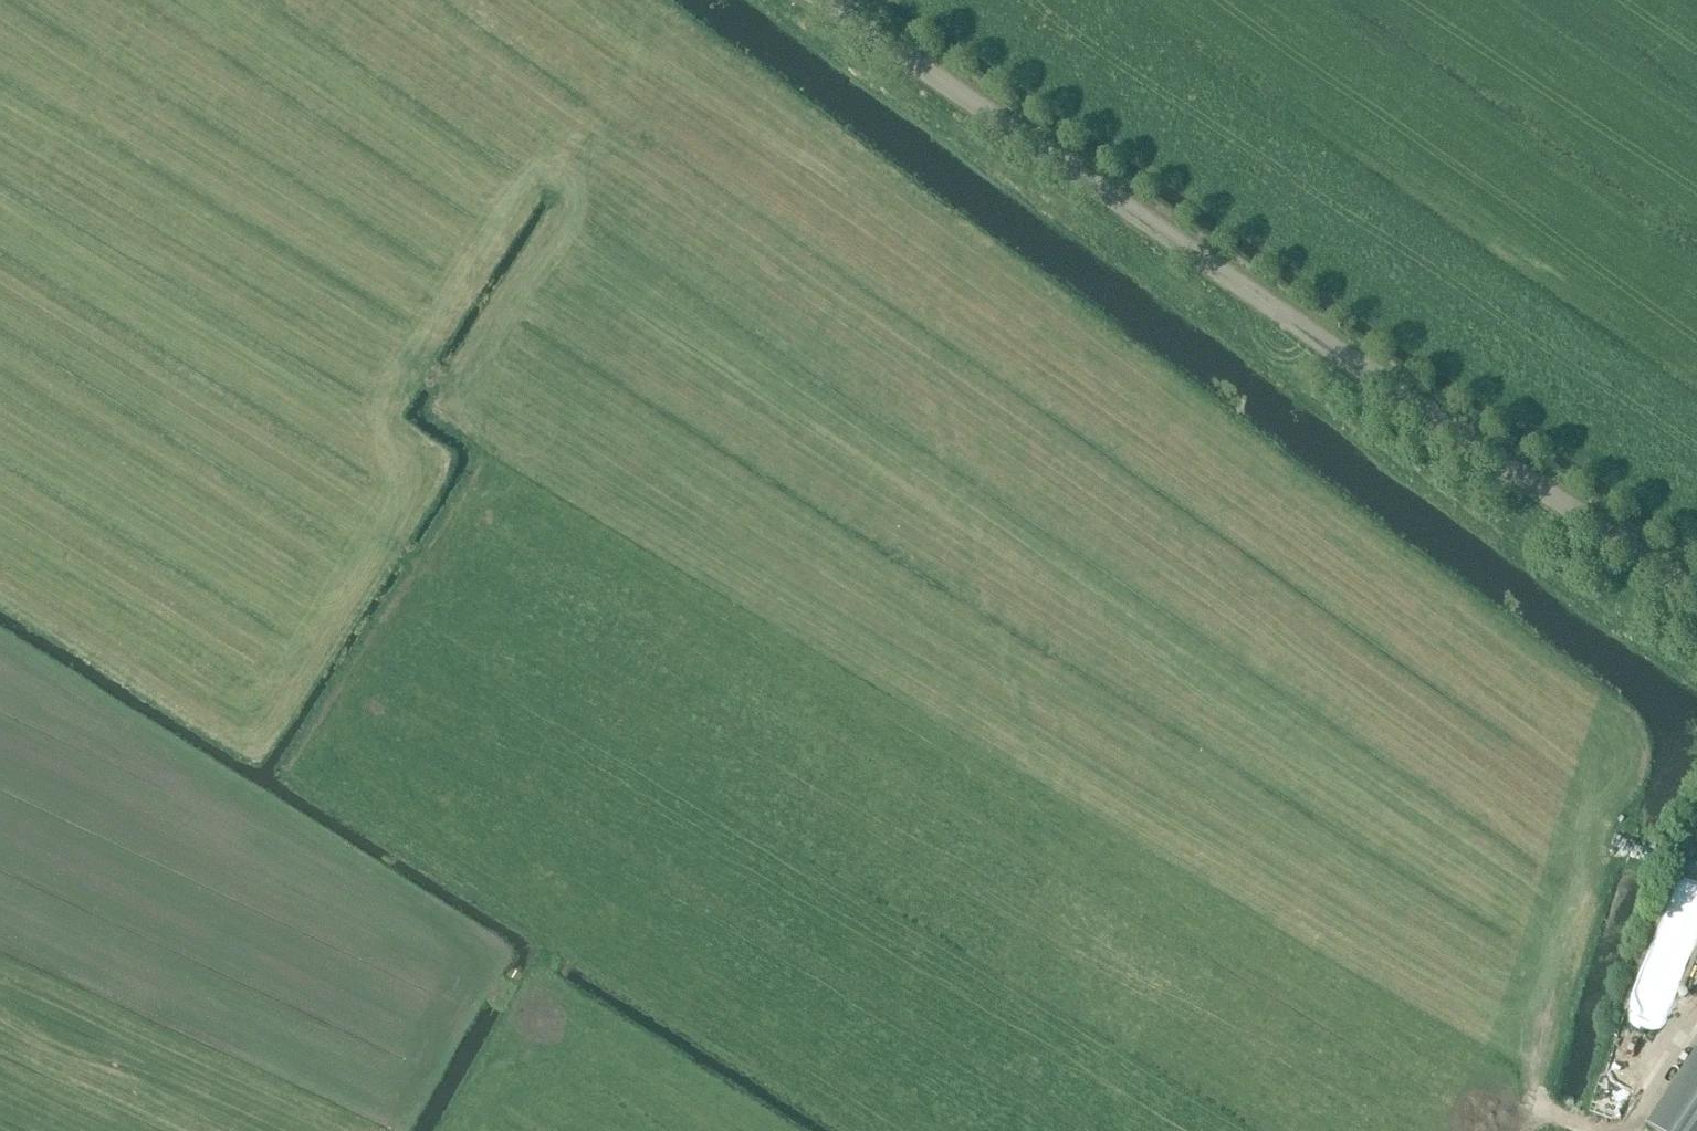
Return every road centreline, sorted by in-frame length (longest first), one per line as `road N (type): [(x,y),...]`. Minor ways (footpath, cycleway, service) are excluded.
road 1 (tertiary): [(1696,589),(829,0)]

